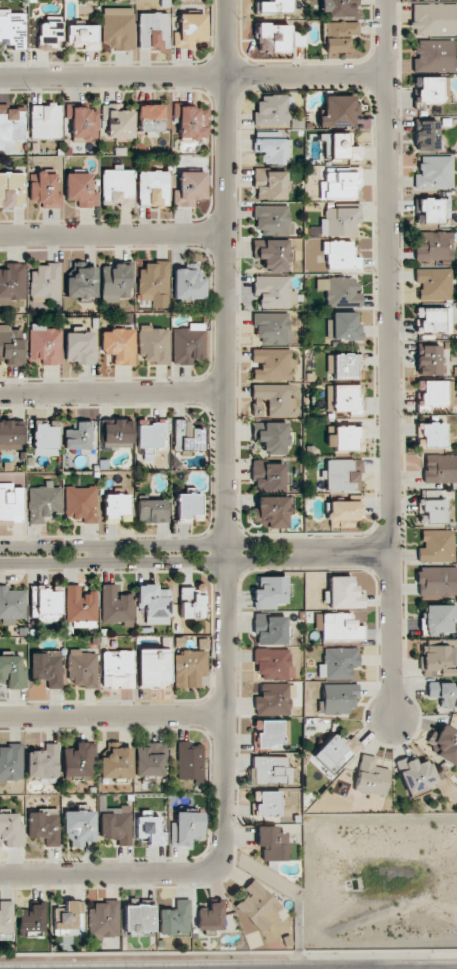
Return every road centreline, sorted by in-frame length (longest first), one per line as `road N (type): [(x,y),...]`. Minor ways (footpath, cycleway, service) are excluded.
road 1 (residential): [(0,873),(209,870),(224,859),(224,0)]
road 2 (residential): [(390,0),(392,717)]
road 3 (residential): [(0,78),(389,74)]
road 4 (residential): [(320,551),(0,547)]
road 5 (residential): [(0,562),(286,558)]
road 6 (residential): [(0,718),(227,715)]
road 7 (residential): [(0,394),(226,392)]
road 8 (residential): [(0,236),(225,234)]

